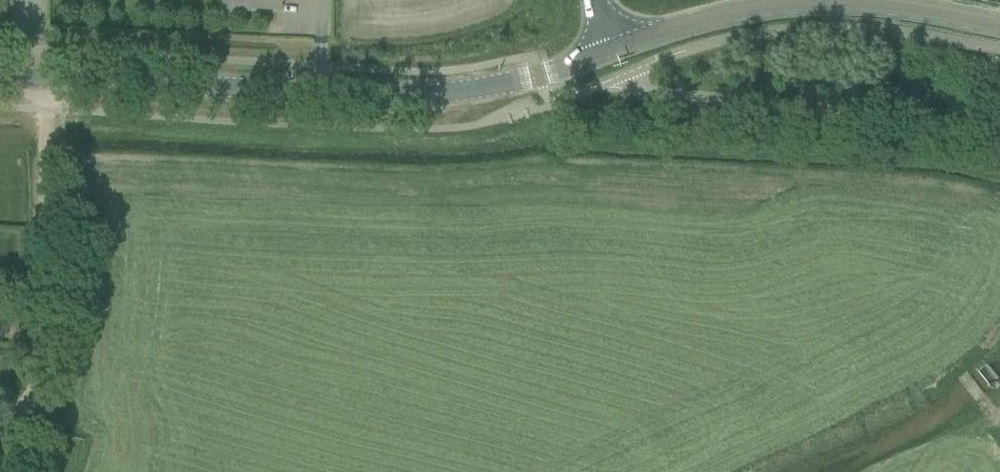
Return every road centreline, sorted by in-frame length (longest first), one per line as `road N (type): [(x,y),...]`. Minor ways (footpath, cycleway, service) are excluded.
road 1 (tertiary): [(617,50),(498,86),(421,96),(0,77)]
road 2 (tertiary): [(999,24),(888,6),(795,4),(713,18),(617,50)]
road 3 (track): [(45,110),(38,314),(1,471)]

